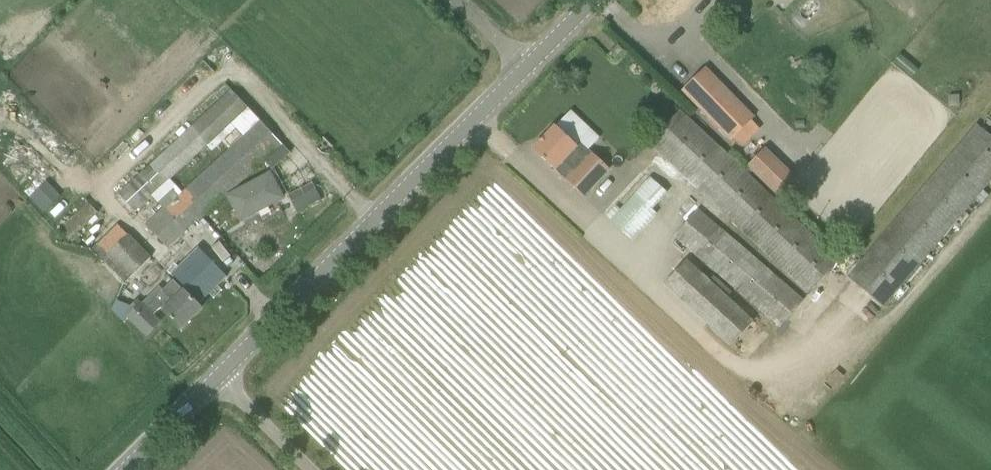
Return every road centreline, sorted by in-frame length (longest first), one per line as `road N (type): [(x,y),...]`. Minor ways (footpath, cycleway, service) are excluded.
road 1 (tertiary): [(213,383),(522,73)]
road 2 (residential): [(302,469),(213,383)]
road 3 (tertiary): [(127,469),(213,383)]

